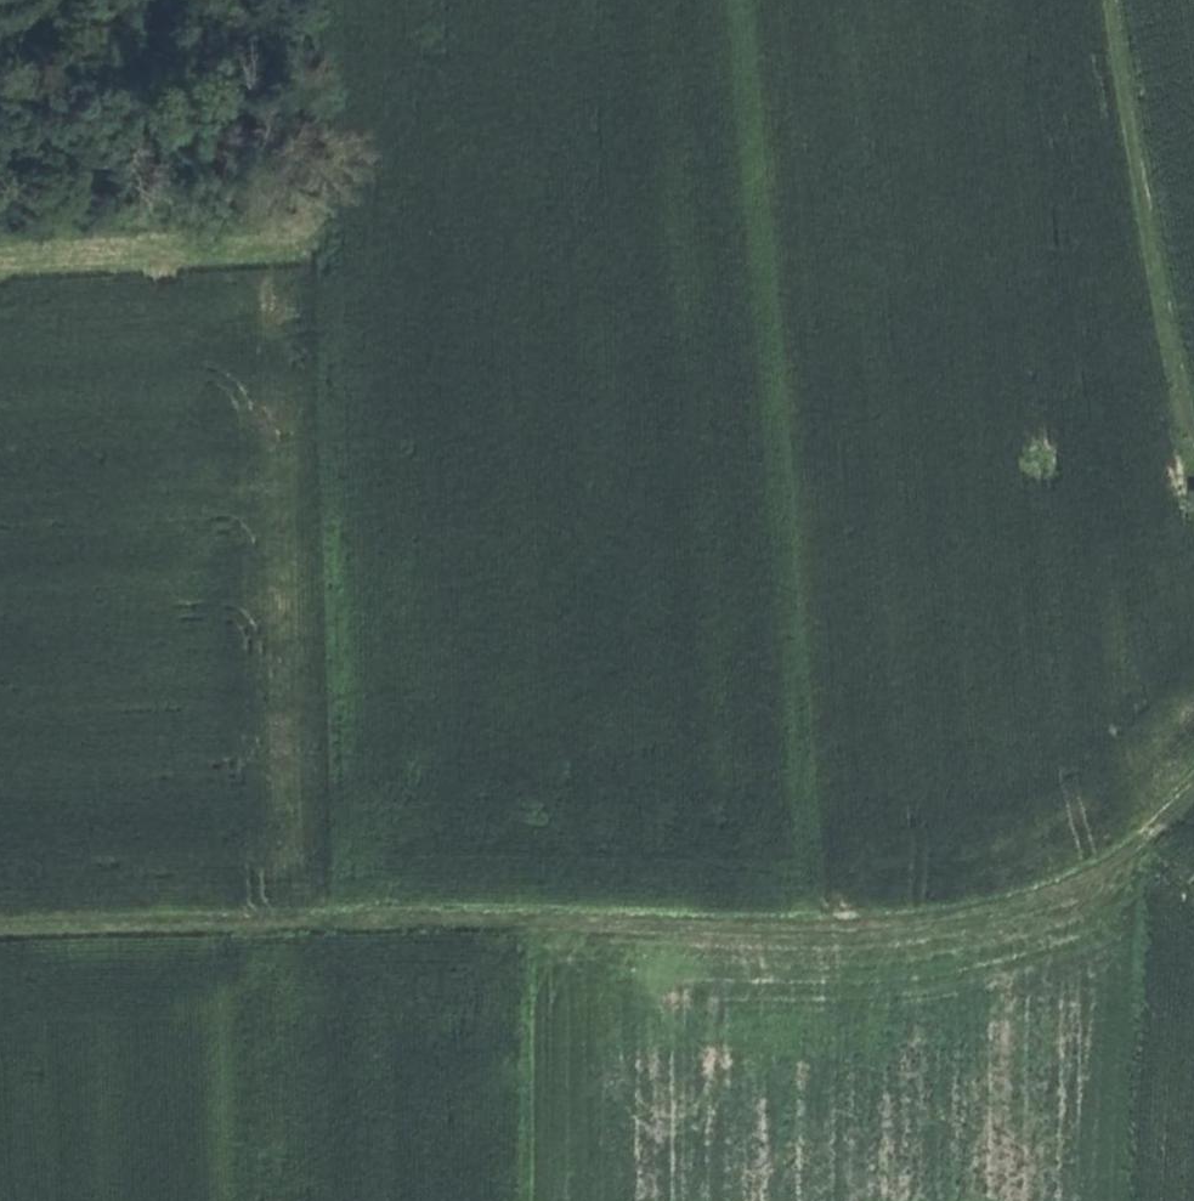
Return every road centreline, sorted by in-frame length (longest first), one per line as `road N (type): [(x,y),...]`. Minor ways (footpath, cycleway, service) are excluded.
road 1 (track): [(0,930),(337,916),(934,915),(1094,875),(1193,790)]
road 2 (track): [(1129,0),(1193,454)]

